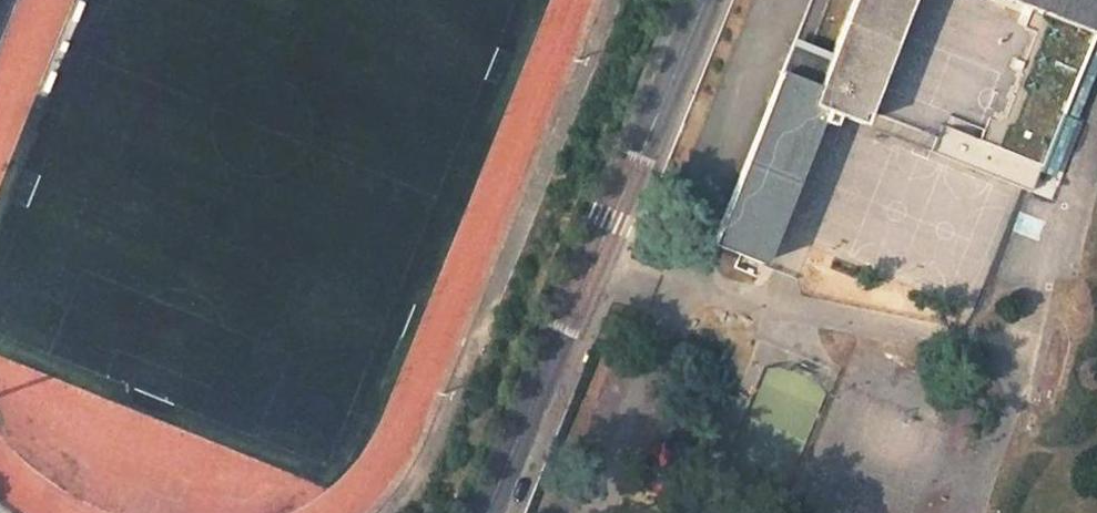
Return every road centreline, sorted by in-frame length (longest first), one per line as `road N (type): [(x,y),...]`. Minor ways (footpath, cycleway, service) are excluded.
road 1 (unclassified): [(488,512),(702,0)]

